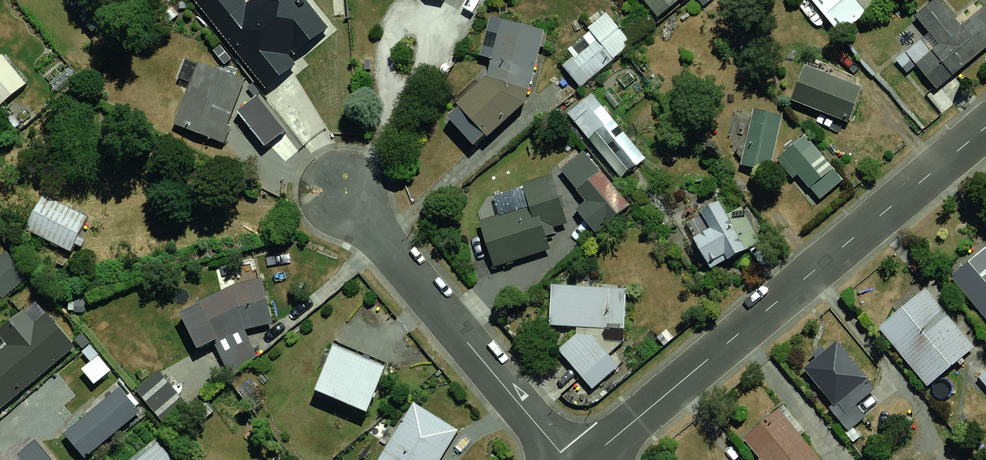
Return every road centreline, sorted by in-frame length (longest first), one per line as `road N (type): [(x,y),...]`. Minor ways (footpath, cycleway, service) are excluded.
road 1 (residential): [(588,459),(985,127)]
road 2 (residential): [(343,190),(571,459)]

